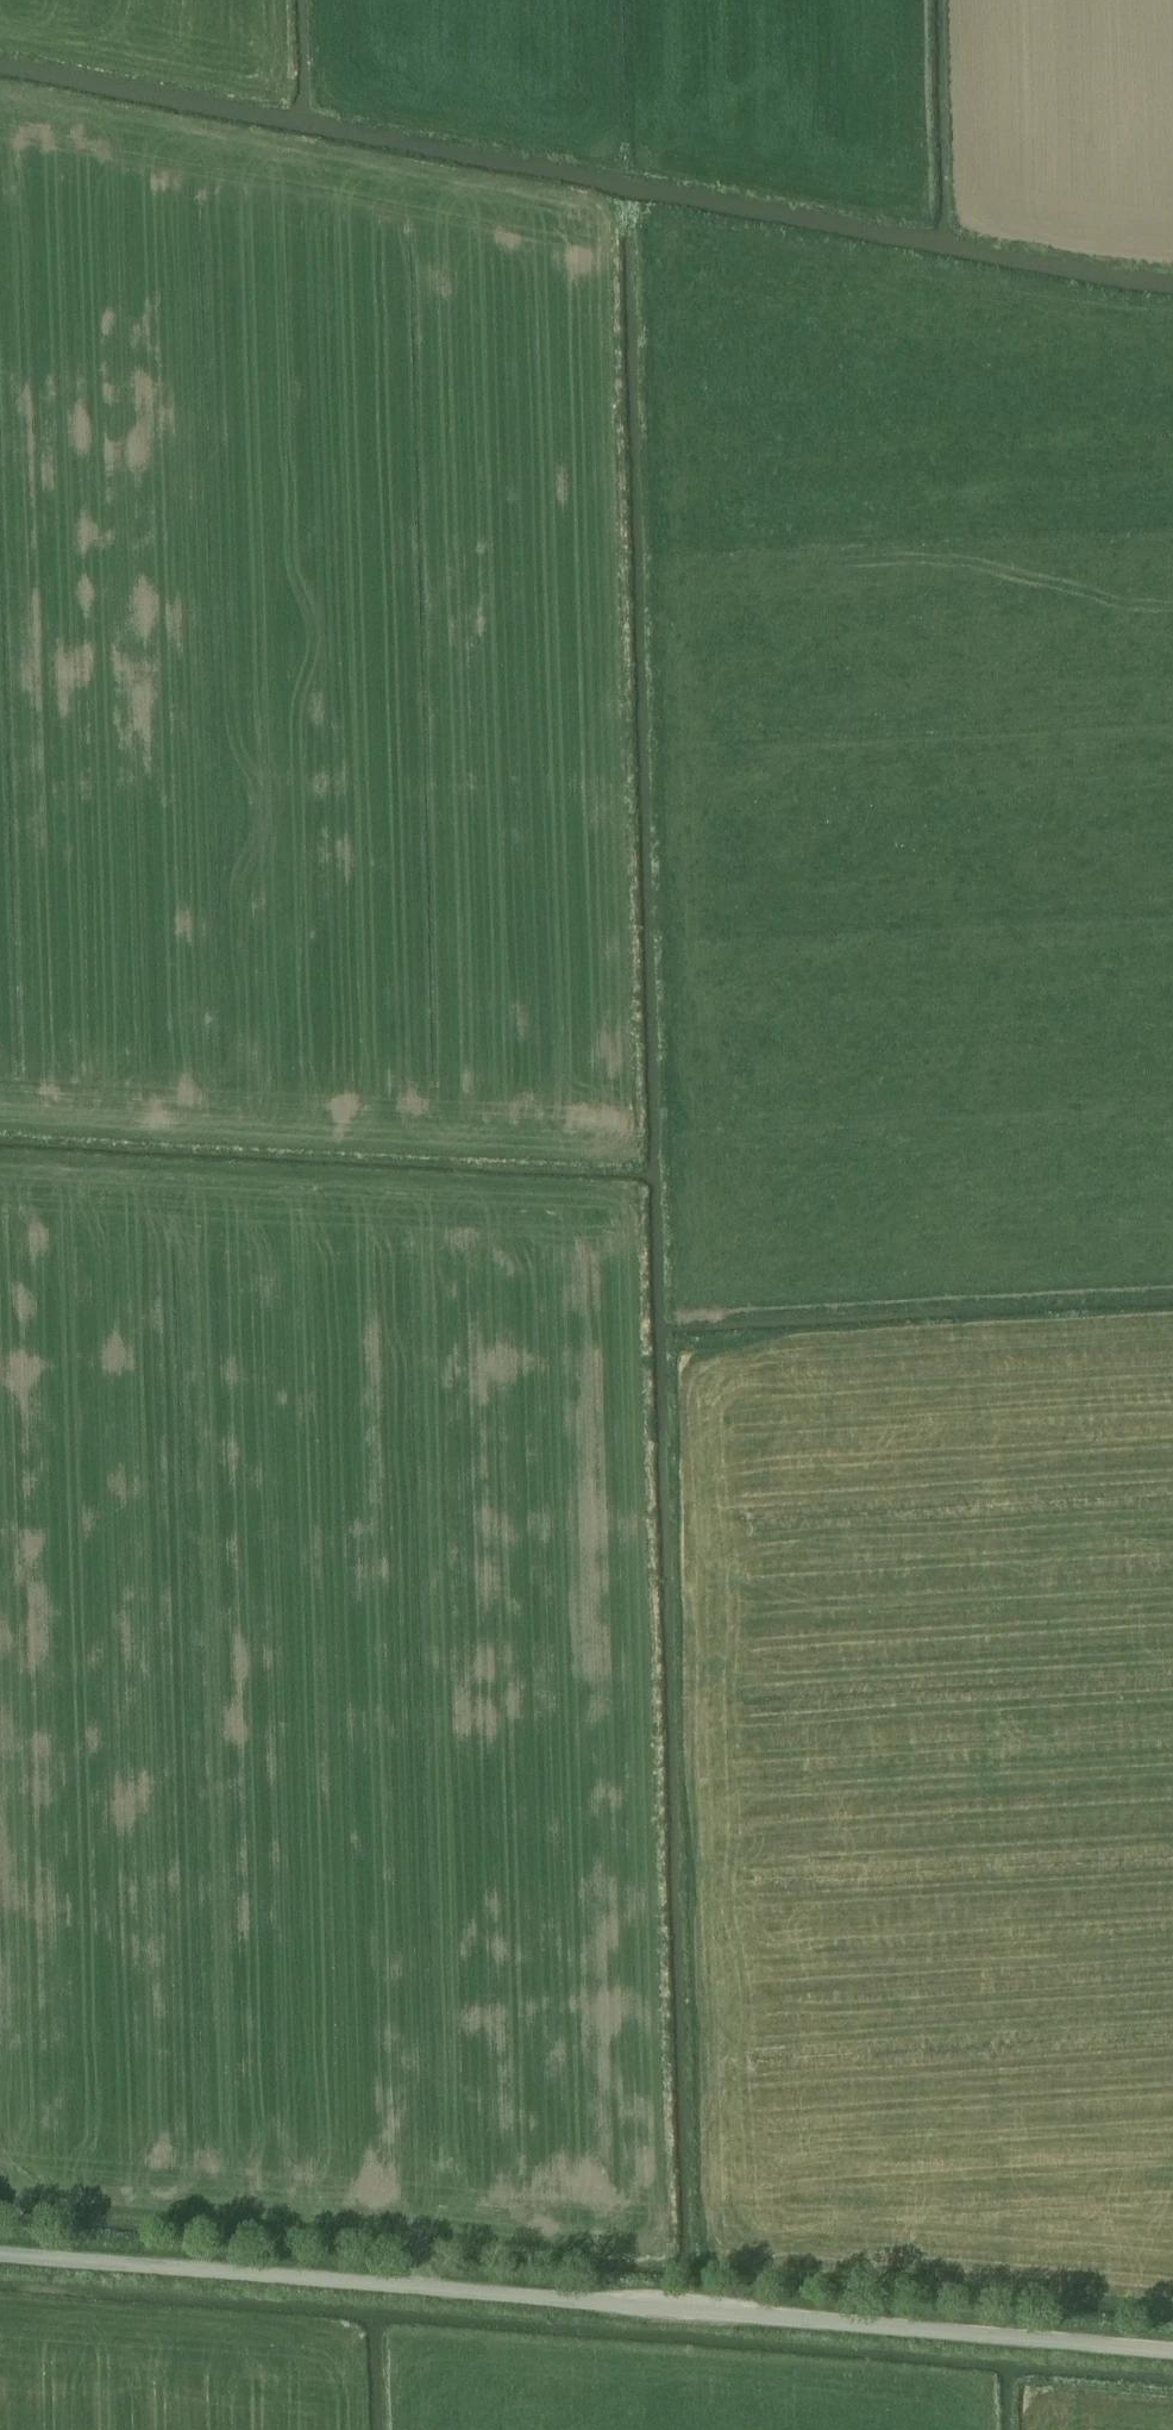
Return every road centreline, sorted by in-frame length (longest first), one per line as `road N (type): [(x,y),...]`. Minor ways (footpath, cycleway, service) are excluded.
road 1 (unclassified): [(1172,2353),(0,2259)]

